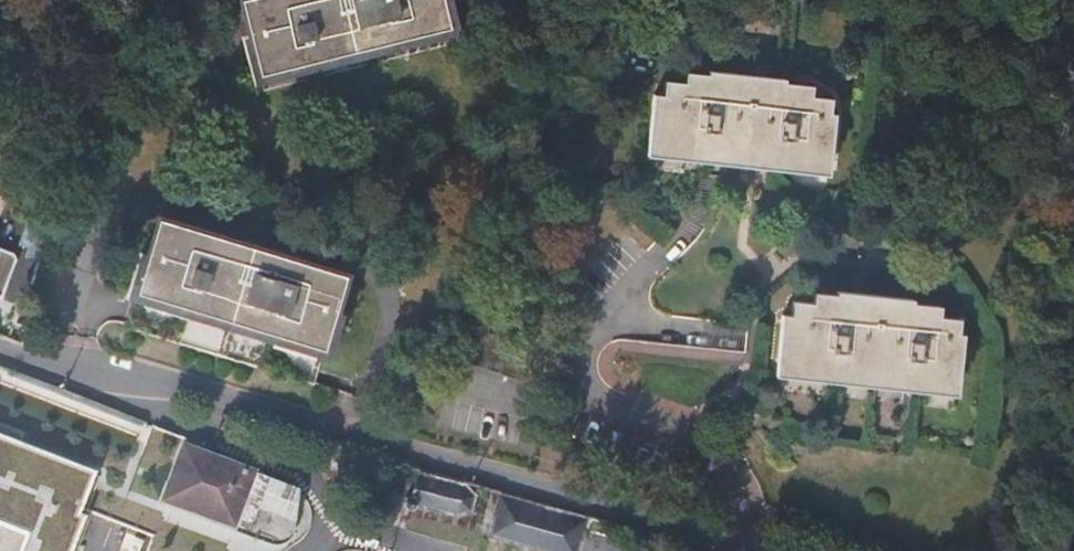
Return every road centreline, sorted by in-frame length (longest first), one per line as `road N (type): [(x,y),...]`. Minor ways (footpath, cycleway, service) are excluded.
road 1 (residential): [(0,347),(57,366),(204,389),(678,519),(756,550)]

